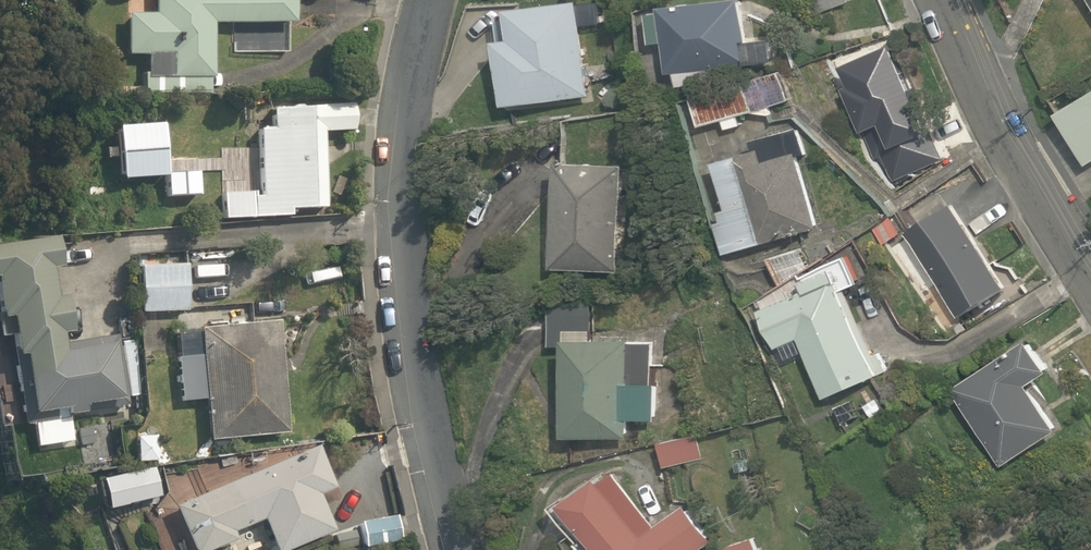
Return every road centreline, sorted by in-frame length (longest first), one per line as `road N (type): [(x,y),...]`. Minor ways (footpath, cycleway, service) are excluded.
road 1 (residential): [(429,0),(402,114),(403,298),(449,549)]
road 2 (residential): [(945,0),(1010,148),(1090,276)]

